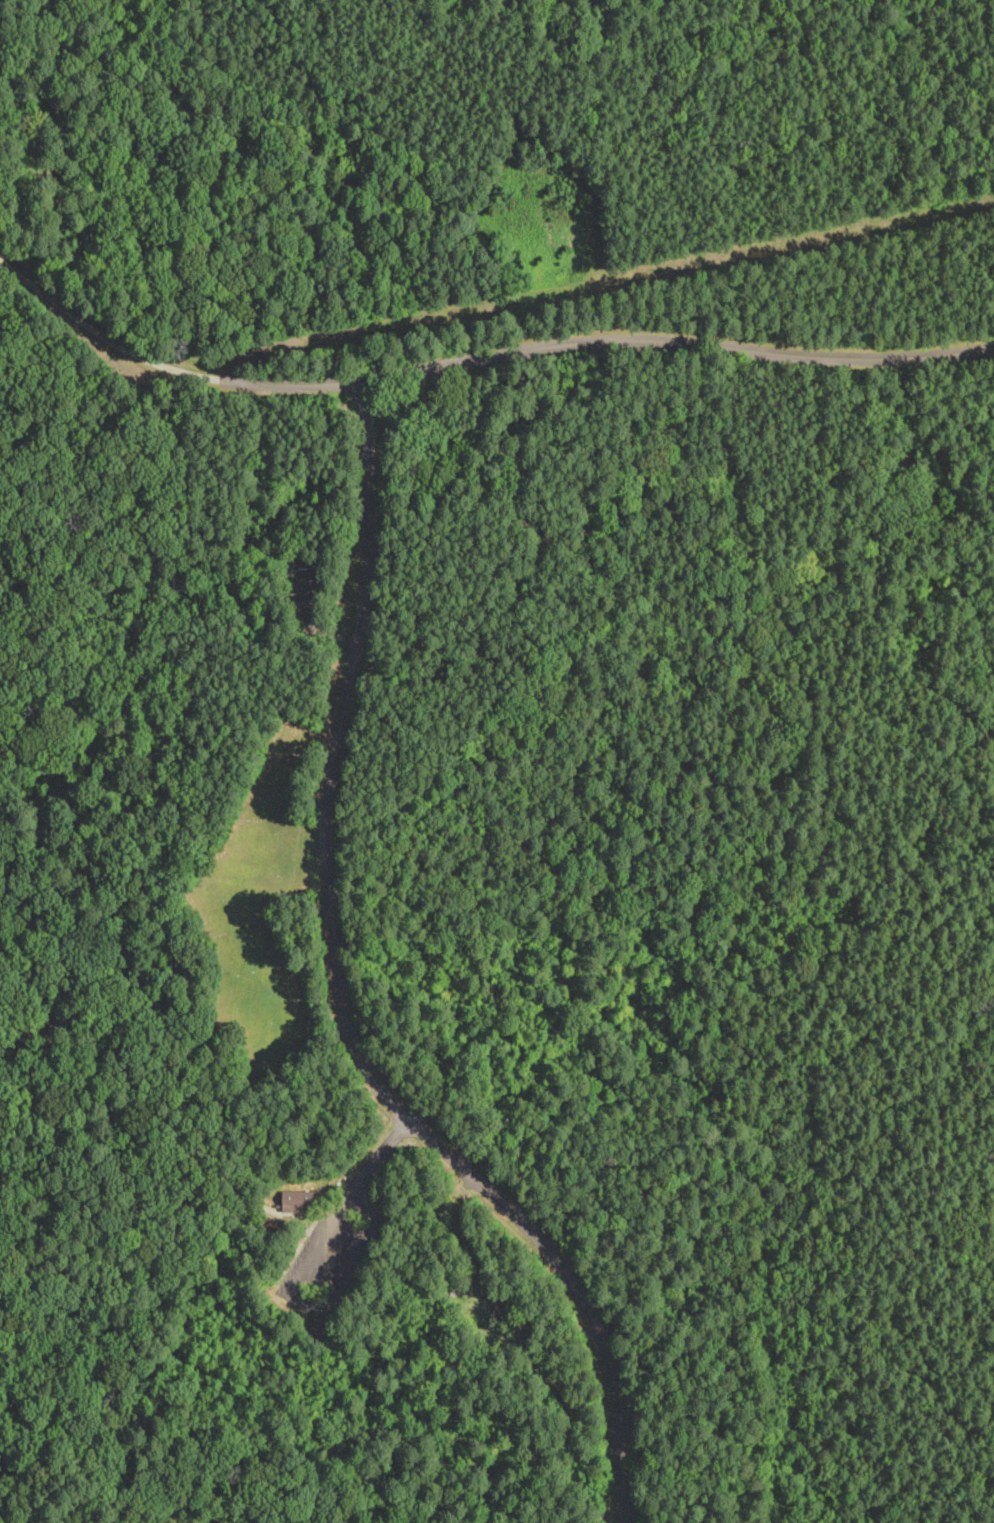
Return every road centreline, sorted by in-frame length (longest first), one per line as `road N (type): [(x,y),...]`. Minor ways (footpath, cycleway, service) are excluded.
road 1 (residential): [(363,381),(365,595),(324,818),(341,1000),(364,1067),(384,1095),(554,1252),(588,1311),(612,1380),(621,1522)]
road 2 (residential): [(206,379),(363,381),(517,349),(638,339),(855,359),(993,349)]
road 3 (residential): [(0,264),(133,353),(206,379)]

